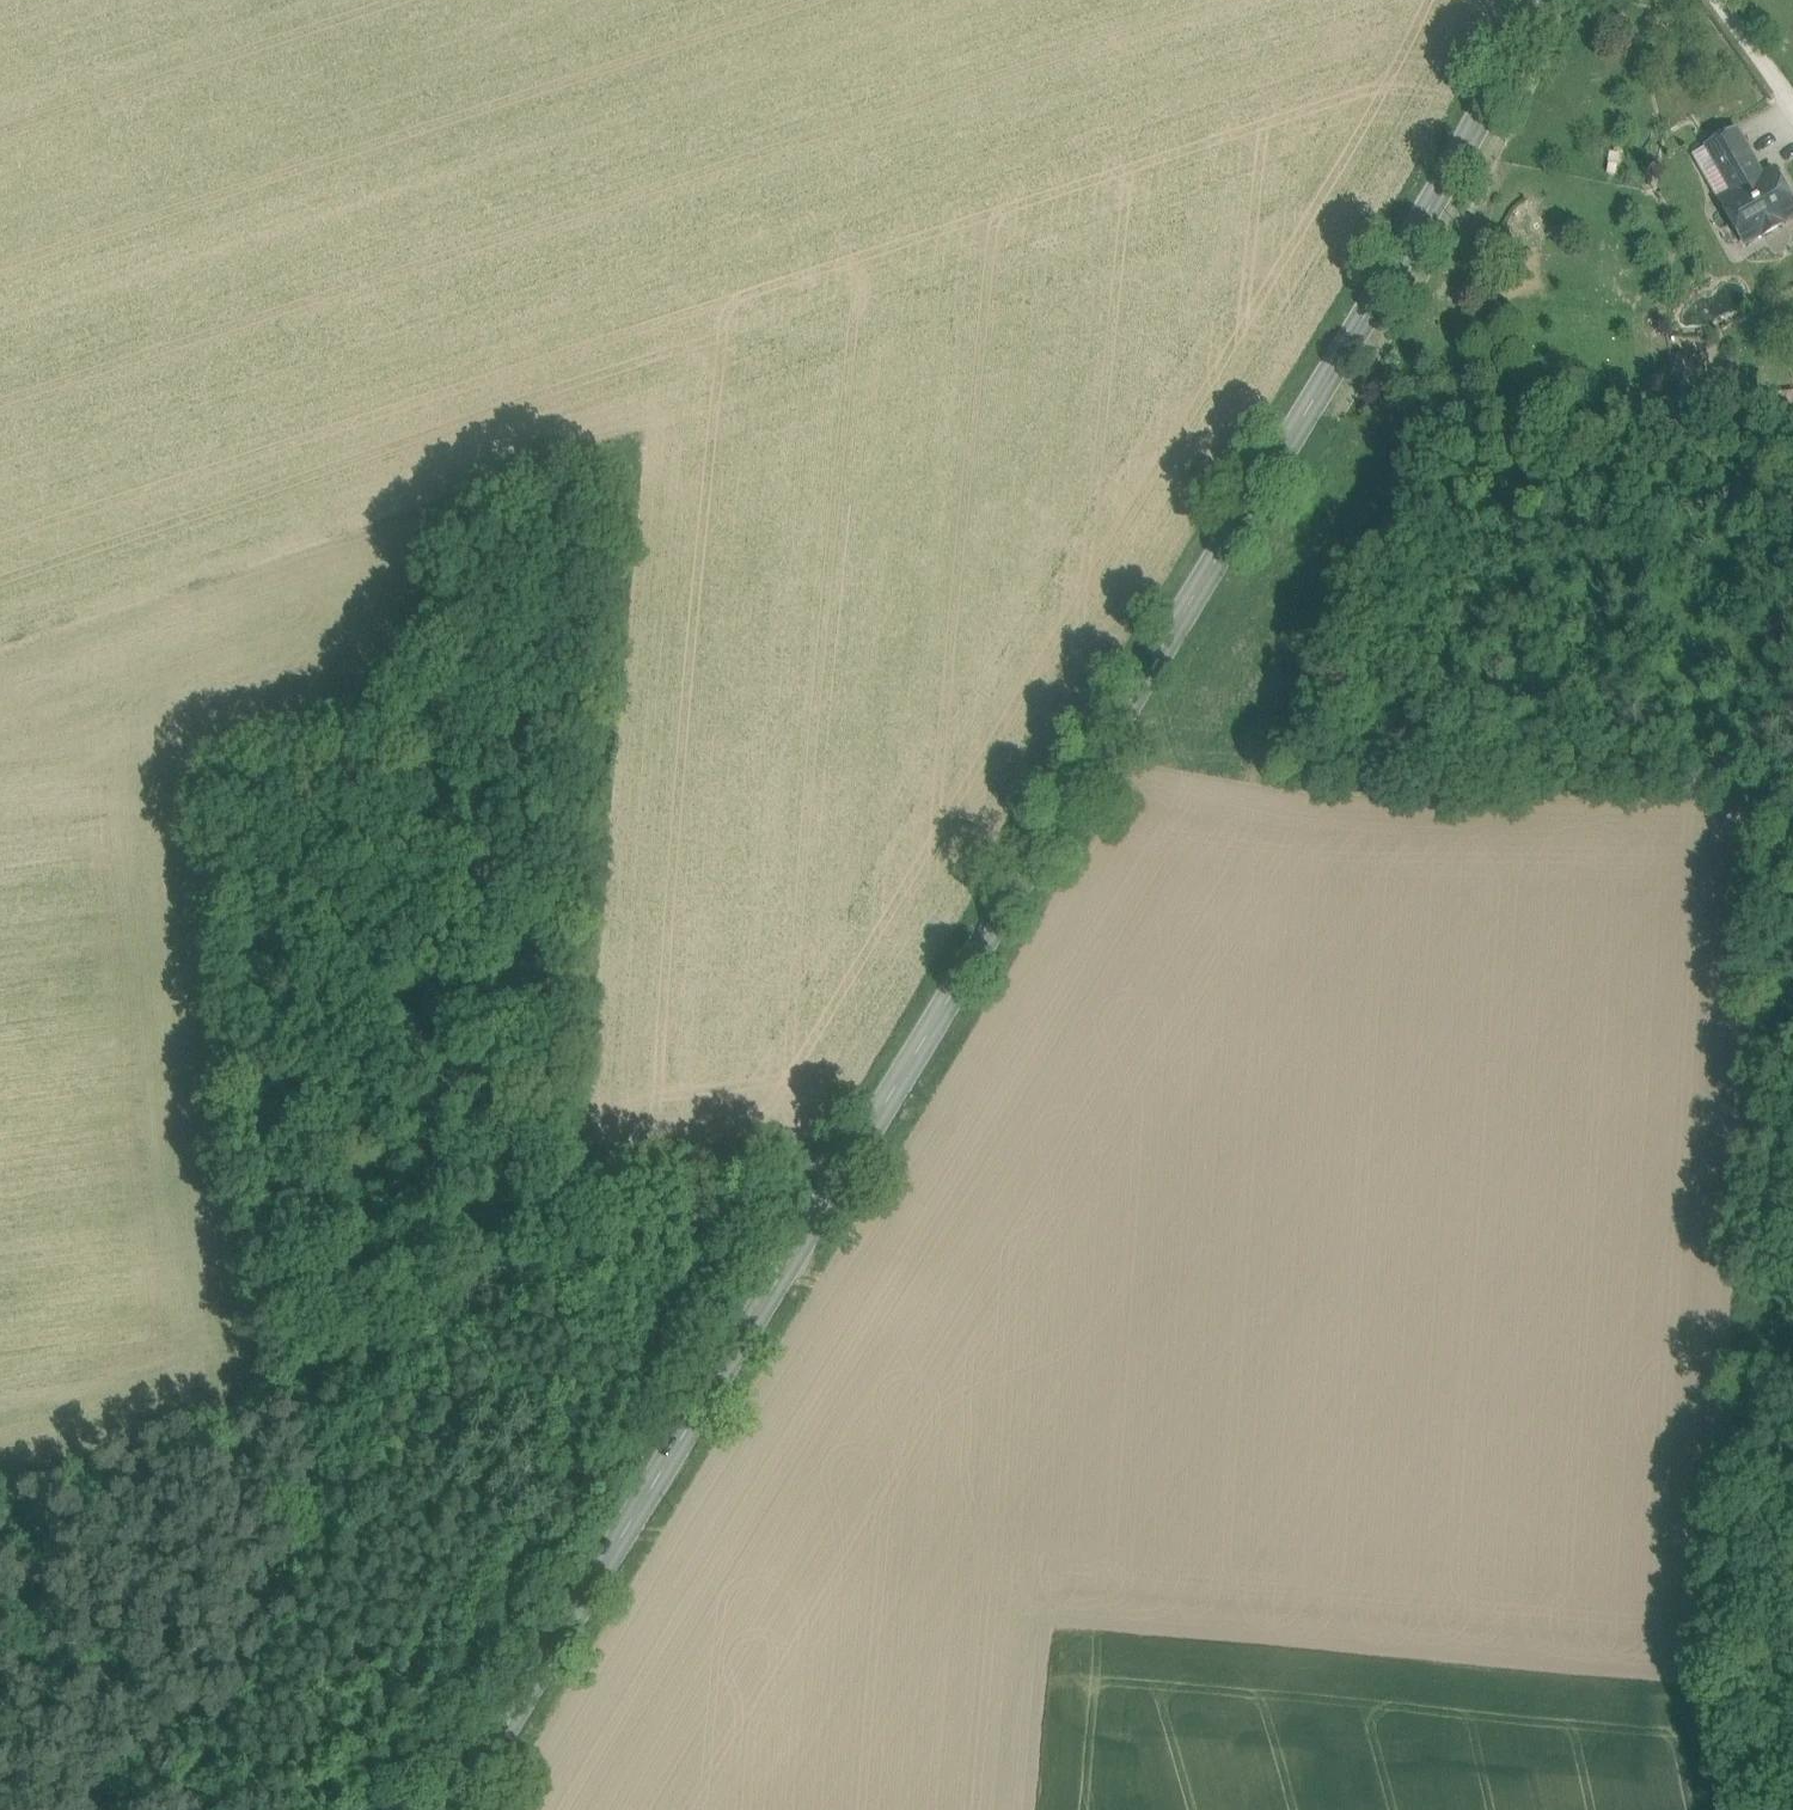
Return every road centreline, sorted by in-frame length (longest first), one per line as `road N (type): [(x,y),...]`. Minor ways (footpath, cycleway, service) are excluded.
road 1 (secondary): [(458,1809),(1302,424),(1427,210),(1534,0)]
road 2 (track): [(1720,0),(1792,105)]

